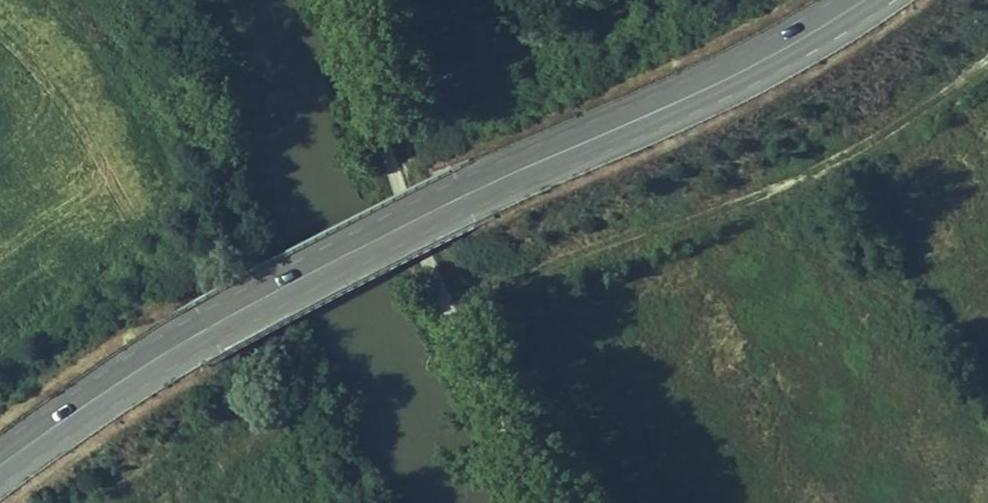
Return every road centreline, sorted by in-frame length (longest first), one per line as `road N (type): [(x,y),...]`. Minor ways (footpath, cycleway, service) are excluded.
road 1 (track): [(987,62),(814,182),(525,284),(472,291),(453,271),(404,150),(409,113),(618,0)]
road 2 (primary): [(849,0),(760,56),(281,281),(0,464)]

